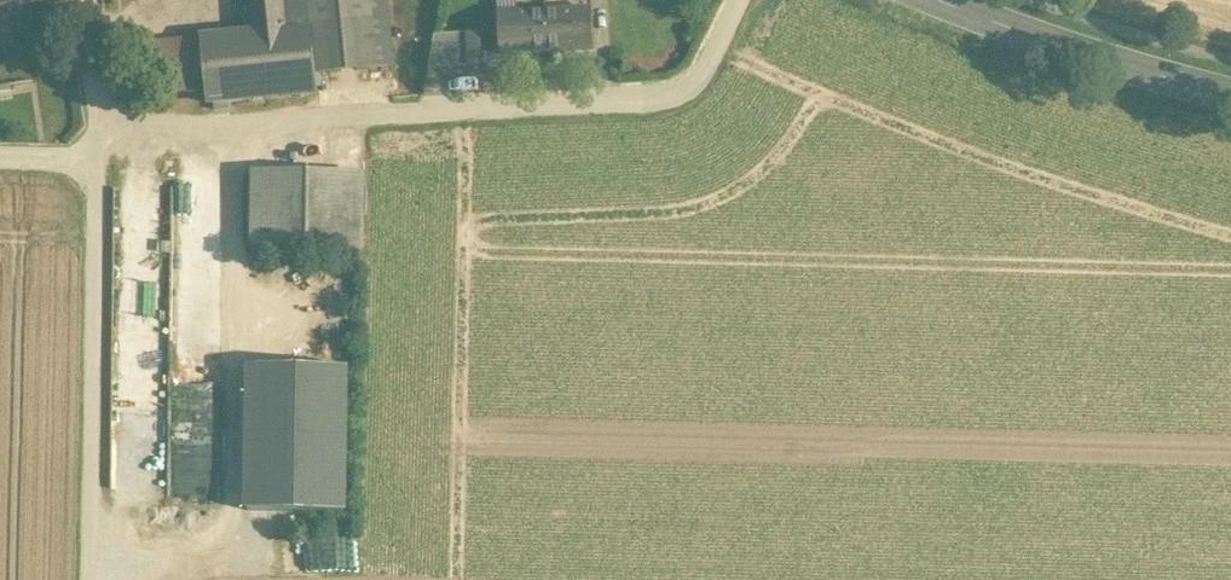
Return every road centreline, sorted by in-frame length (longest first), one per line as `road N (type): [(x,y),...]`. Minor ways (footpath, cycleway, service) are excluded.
road 1 (unclassified): [(105,136),(137,127),(688,96),(741,0)]
road 2 (track): [(88,579),(97,184),(105,136),(88,0)]
road 3 (secondary): [(933,0),(1230,96)]

